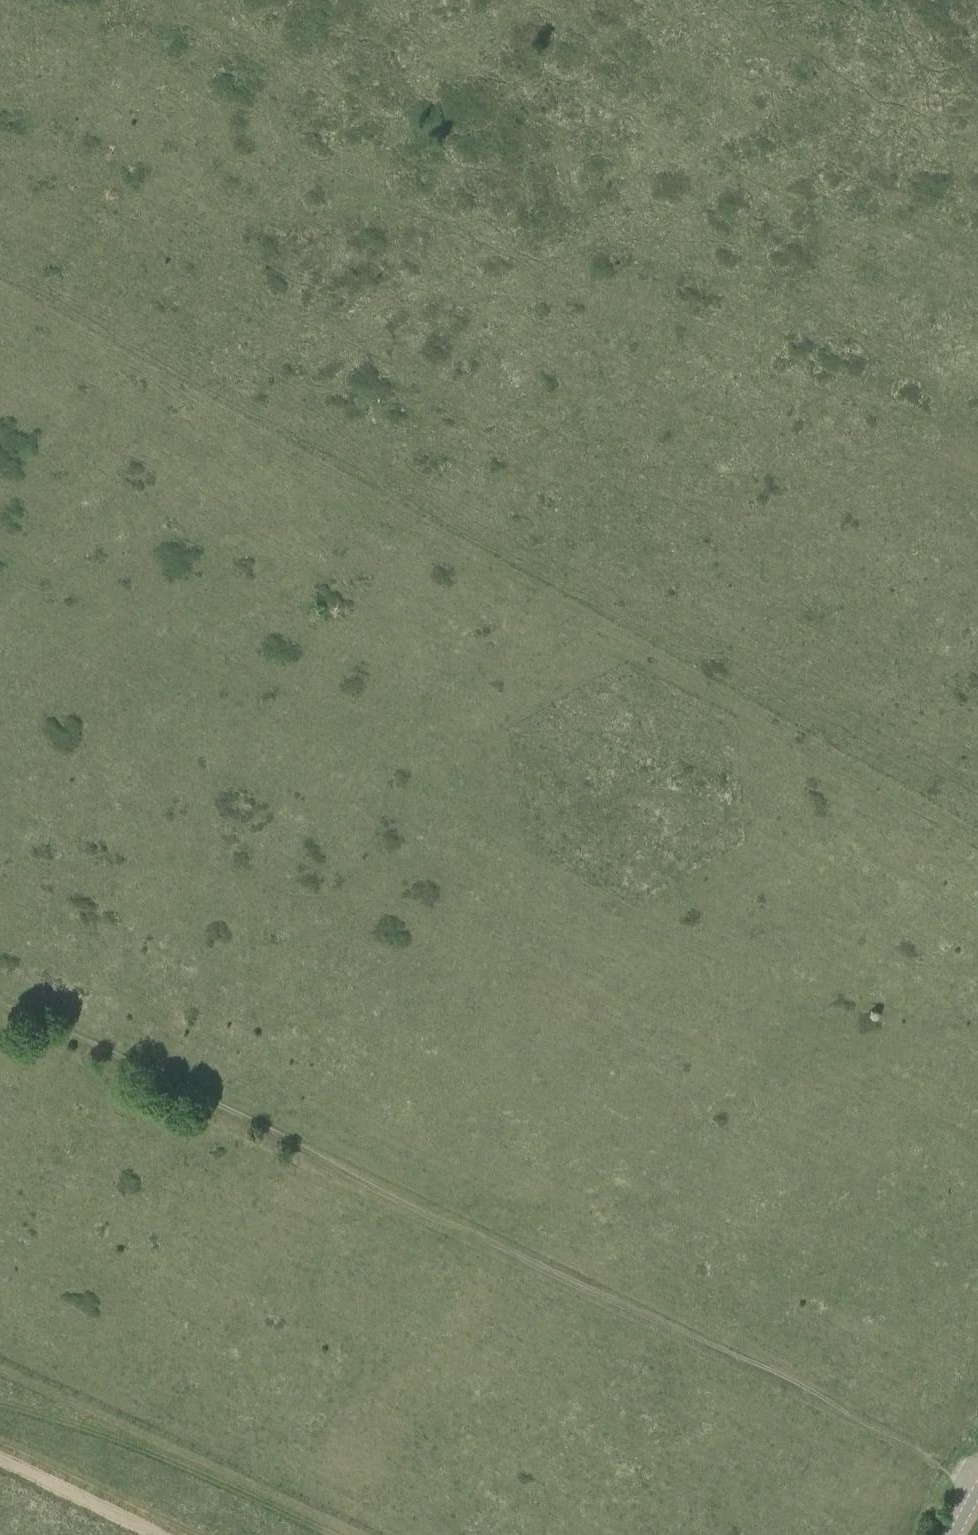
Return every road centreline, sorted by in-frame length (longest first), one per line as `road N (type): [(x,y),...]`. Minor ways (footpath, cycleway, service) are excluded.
road 1 (track): [(0,1404),(124,1443),(335,1534)]

